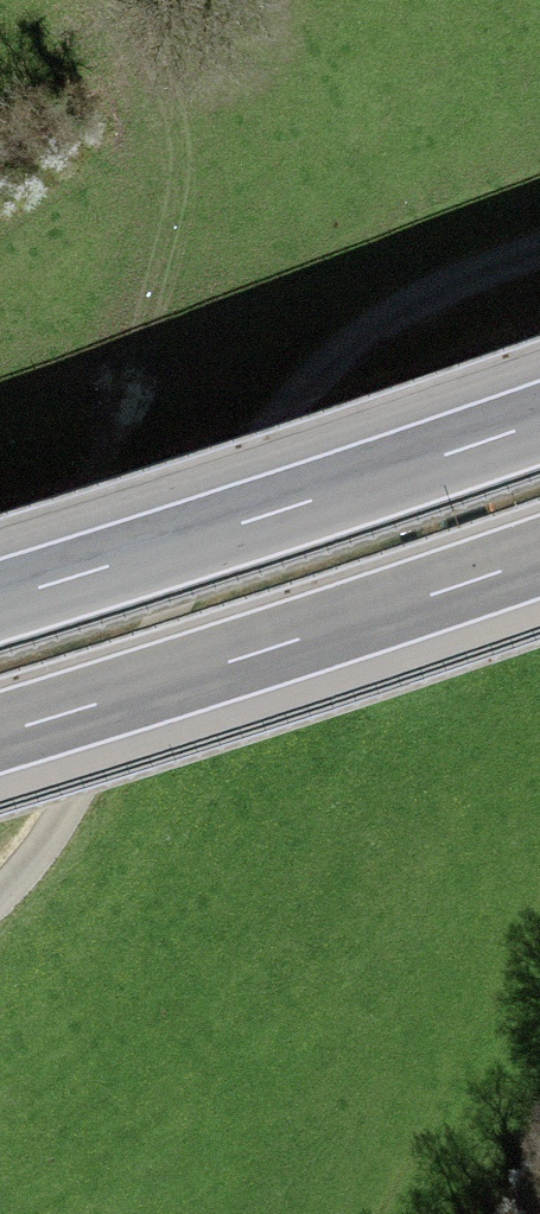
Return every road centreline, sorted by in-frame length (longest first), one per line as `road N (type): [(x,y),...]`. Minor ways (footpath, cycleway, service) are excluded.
road 1 (track): [(0,894),(71,799),(256,444),(303,387),(369,334),(489,267),(539,249)]
road 2 (motorway): [(539,422),(0,600)]
road 3 (motorway): [(0,732),(539,557)]

